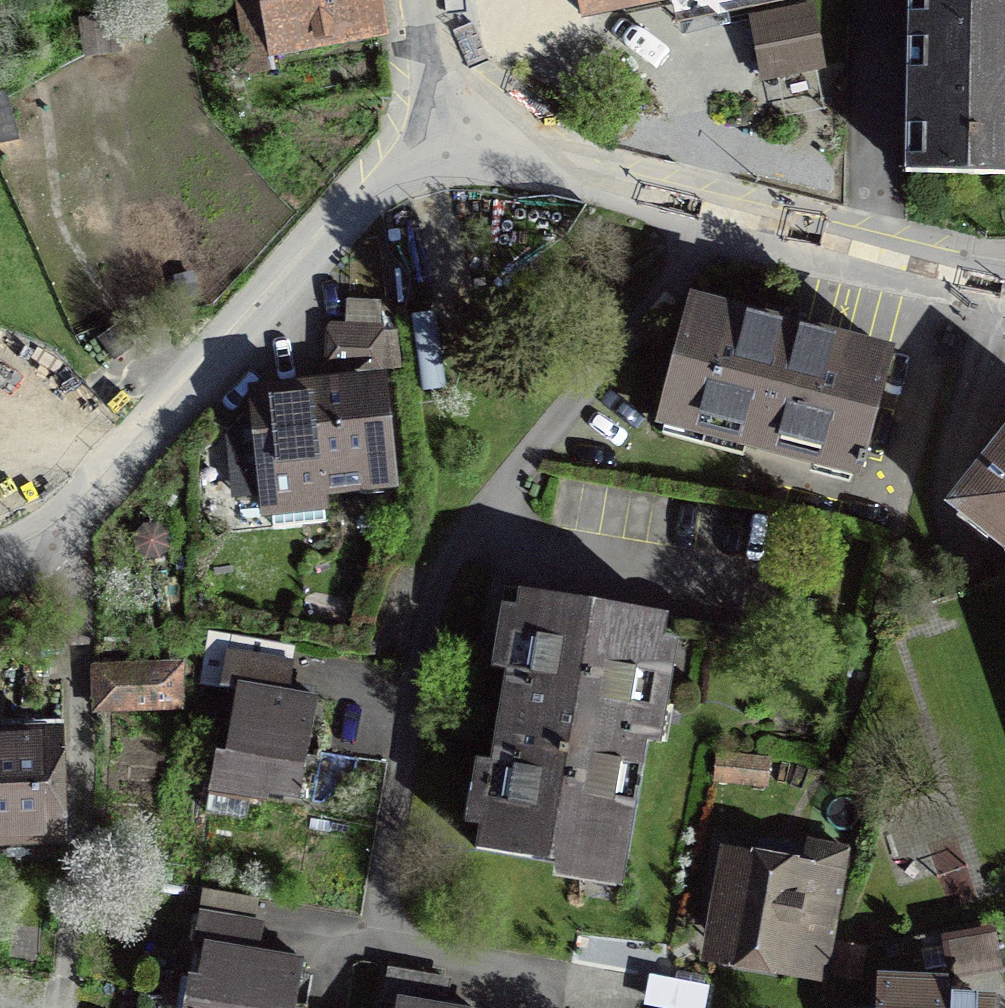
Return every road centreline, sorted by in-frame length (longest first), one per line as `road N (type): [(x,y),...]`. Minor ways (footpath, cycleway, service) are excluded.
road 1 (residential): [(727,216),(467,537),(440,579),(424,633),(375,940),(548,979),(546,1007)]
road 2 (residential): [(457,112),(68,537)]
road 3 (residential): [(68,537),(78,586),(81,704),(64,977)]
road 4 (residential): [(727,216),(457,112)]
road 5 (residential): [(1004,287),(727,216)]

